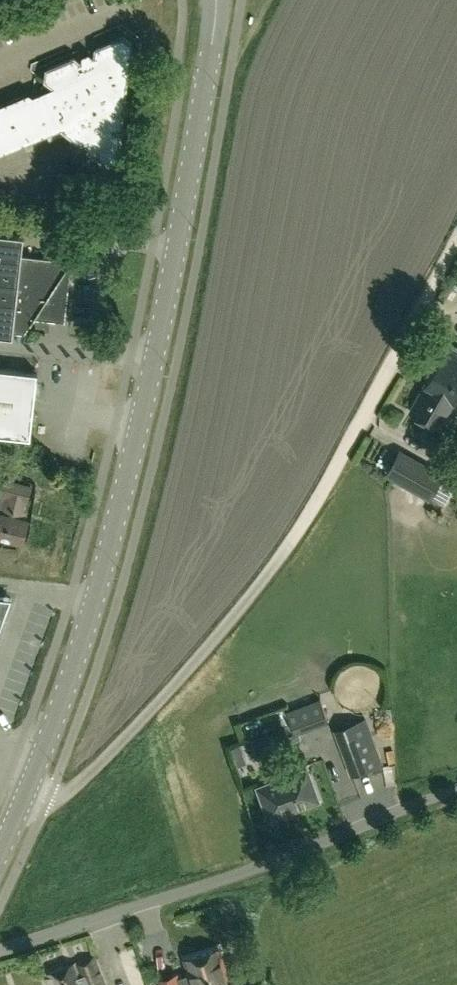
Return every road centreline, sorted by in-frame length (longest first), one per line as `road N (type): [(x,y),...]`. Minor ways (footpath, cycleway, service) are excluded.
road 1 (tertiary): [(0,852),(71,674),(122,499),(167,297),(216,0)]
road 2 (unclassified): [(456,791),(221,881),(0,949)]

